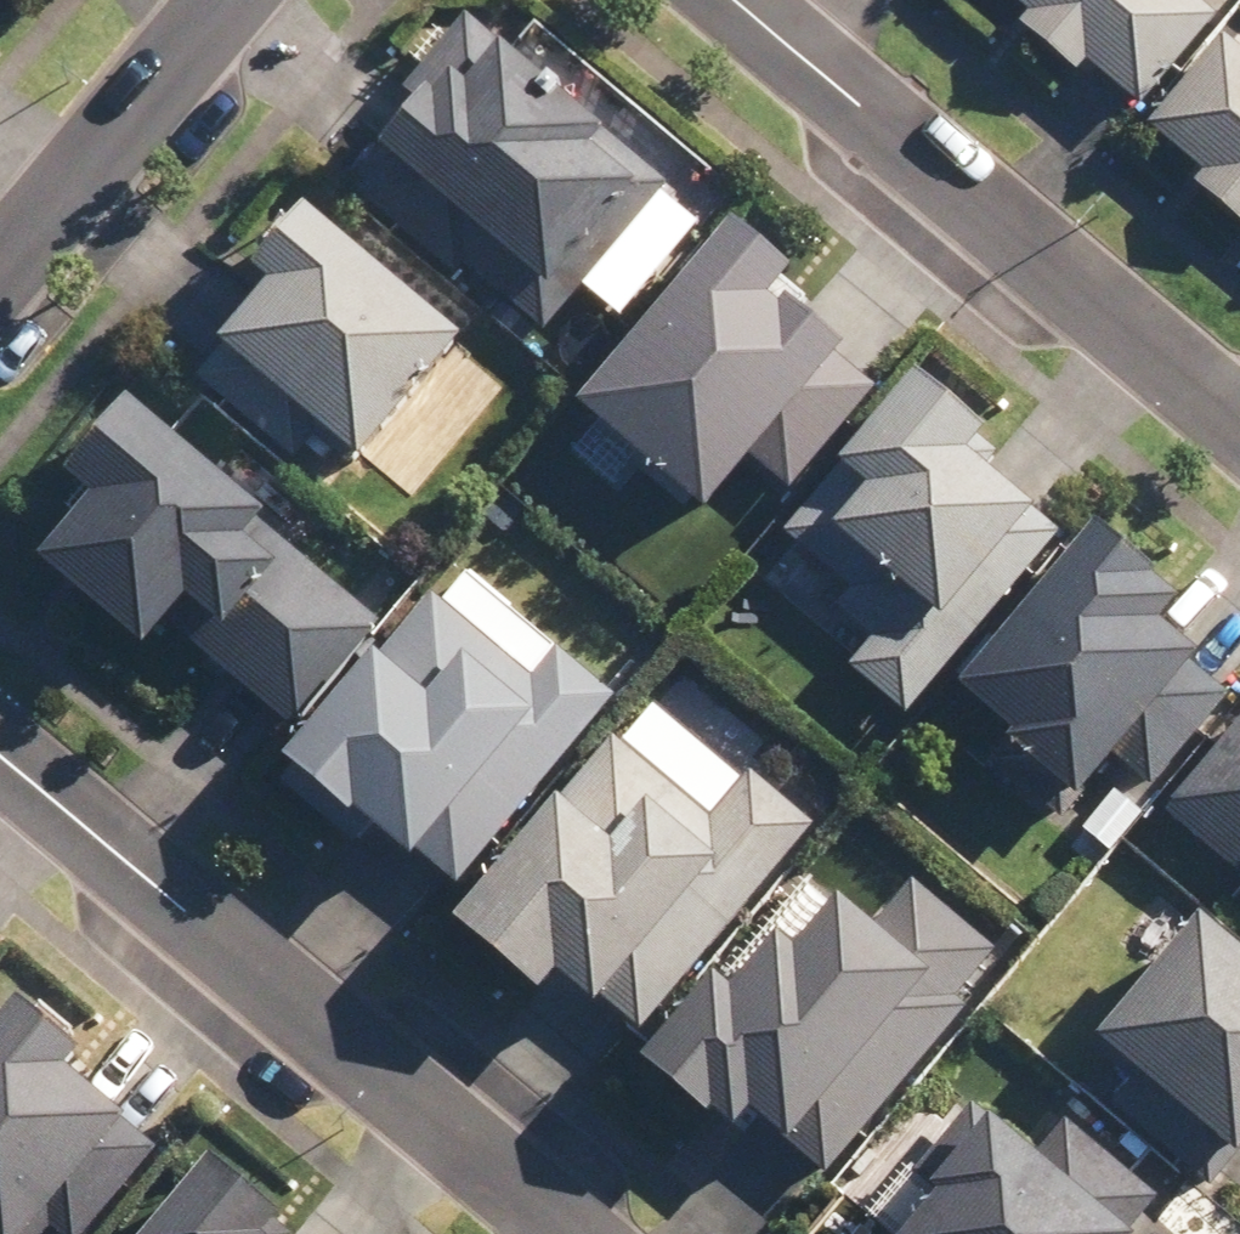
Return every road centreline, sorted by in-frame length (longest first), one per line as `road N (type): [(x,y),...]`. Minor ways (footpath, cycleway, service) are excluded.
road 1 (residential): [(0,757),(571,1233)]
road 2 (residential): [(739,0),(1239,423)]
road 3 (residential): [(0,283),(243,0)]

